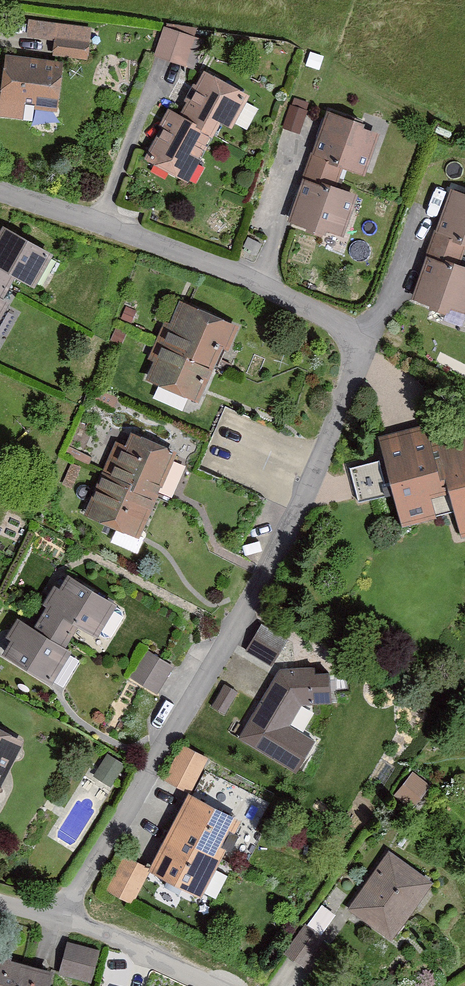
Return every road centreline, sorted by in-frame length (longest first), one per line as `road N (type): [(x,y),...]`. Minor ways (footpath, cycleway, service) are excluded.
road 1 (unclassified): [(214,985),(64,919),(0,902)]

